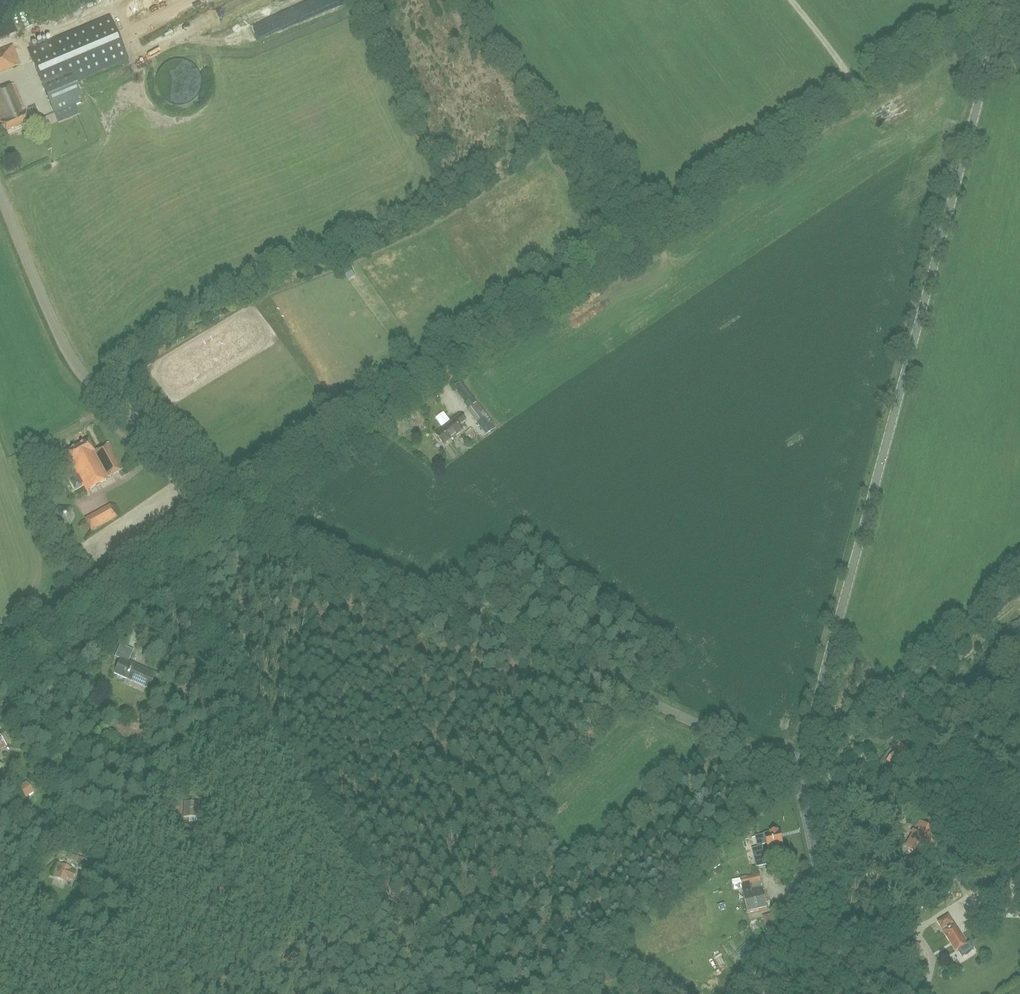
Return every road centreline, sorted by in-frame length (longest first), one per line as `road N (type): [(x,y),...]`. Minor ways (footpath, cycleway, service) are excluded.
road 1 (tertiary): [(796,774),(1001,0)]
road 2 (unclassified): [(796,774),(238,508)]
road 3 (track): [(463,357),(851,98)]
road 4 (track): [(401,931),(151,567)]
road 5 (unclassified): [(238,508),(72,361),(0,191)]
road 6 (unclassified): [(0,670),(238,508)]
road 7 (unclassified): [(238,508),(463,357)]
road 8 (tertiary): [(845,993),(796,774)]
road 9 (unclassified): [(851,98),(998,0)]
road 10 (track): [(112,0),(18,48),(14,39),(0,45)]

